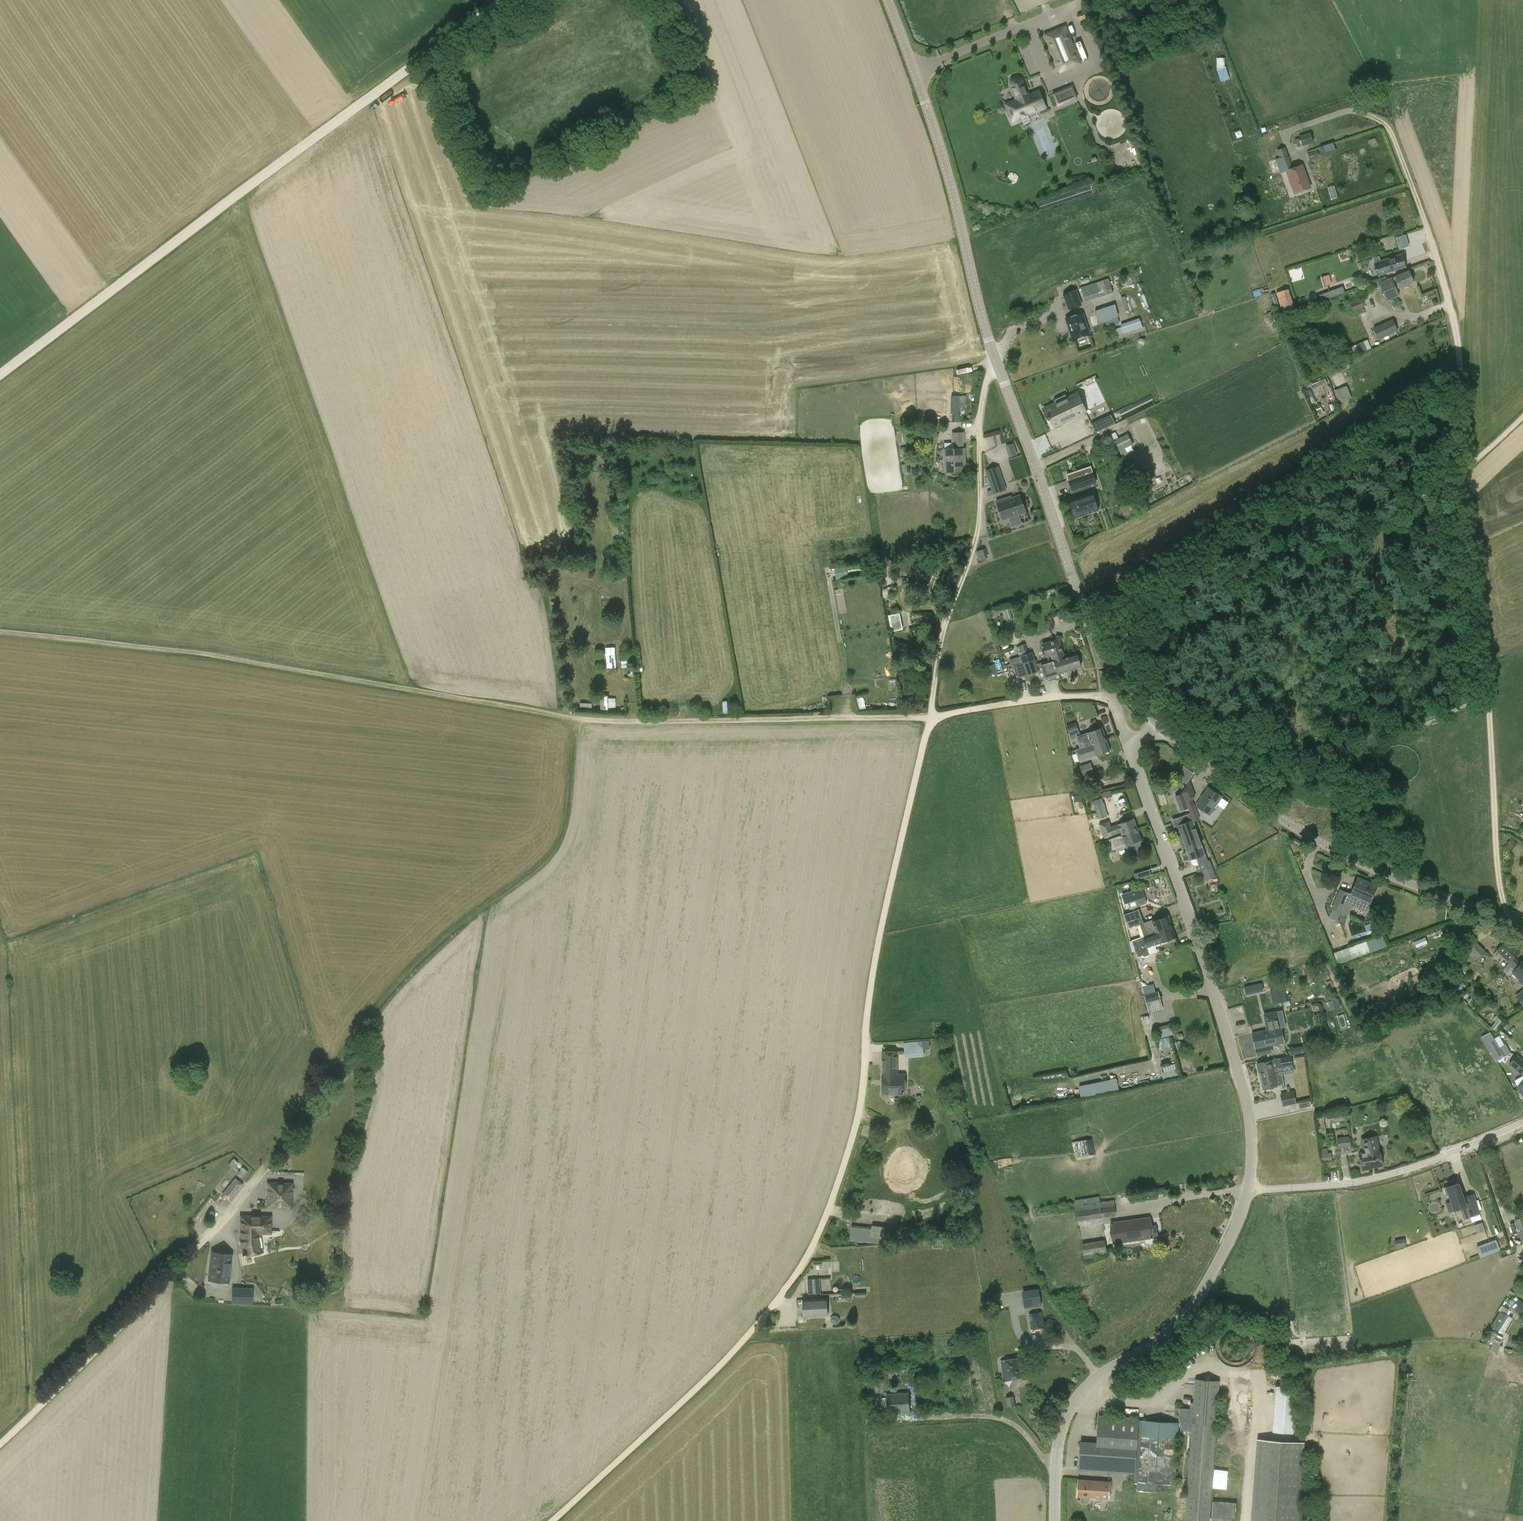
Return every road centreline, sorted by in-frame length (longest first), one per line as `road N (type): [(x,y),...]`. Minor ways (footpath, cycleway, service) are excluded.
road 1 (track): [(577,719),(560,843),(426,952),(341,1057),(270,1170),(0,1444)]
road 2 (track): [(553,1520),(734,1352),(816,1248),(863,1099),(879,944),(930,717)]
road 3 (track): [(1507,924),(1453,308),(1382,122),(1346,113),(1285,134)]
road 4 (tertiary): [(1156,720),(1089,619),(990,340),(937,133),(888,0)]
road 5 (track): [(405,689),(577,719),(930,717)]
road 6 (tertiary): [(1251,1188),(1249,1102),(1135,761),(1133,745),(1156,720)]
road 7 (track): [(1106,649),(1463,471),(1522,408)]
road 8 (tertiary): [(1522,932),(1281,819),(1156,720)]
road 9 (track): [(0,633),(405,689)]
road 10 (tertiary): [(1055,1520),(1060,1442),(1071,1410),(1092,1385),(1190,1311),(1251,1188)]
road 11 (track): [(930,717),(945,625),(973,561),(980,418),(999,366)]
road 12 (track): [(510,0),(243,194)]
road 13 (track): [(243,194),(0,381)]
road 14 (unclassified): [(1251,1188),(1396,1172),(1522,1123)]
road 15 (track): [(930,717),(1096,695),(1116,705),(1133,745)]

